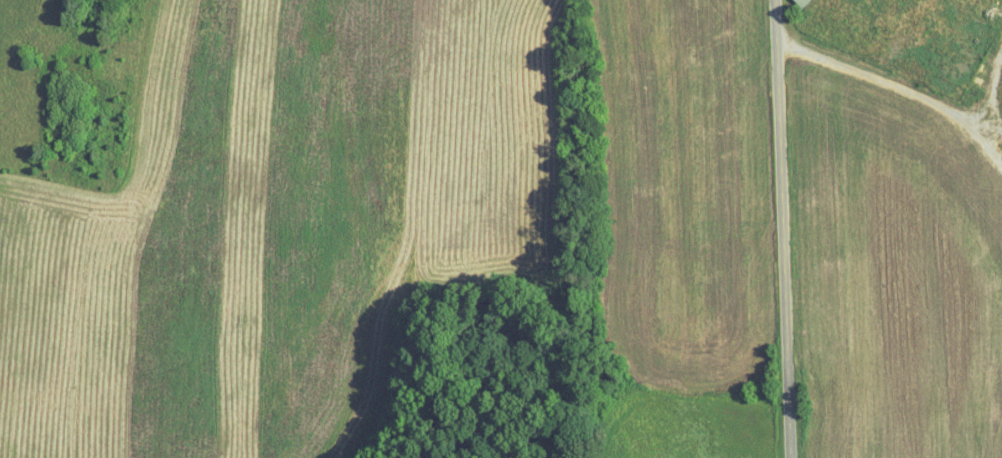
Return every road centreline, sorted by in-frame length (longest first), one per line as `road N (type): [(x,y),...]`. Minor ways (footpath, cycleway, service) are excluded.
road 1 (residential): [(789,457),(775,0)]

